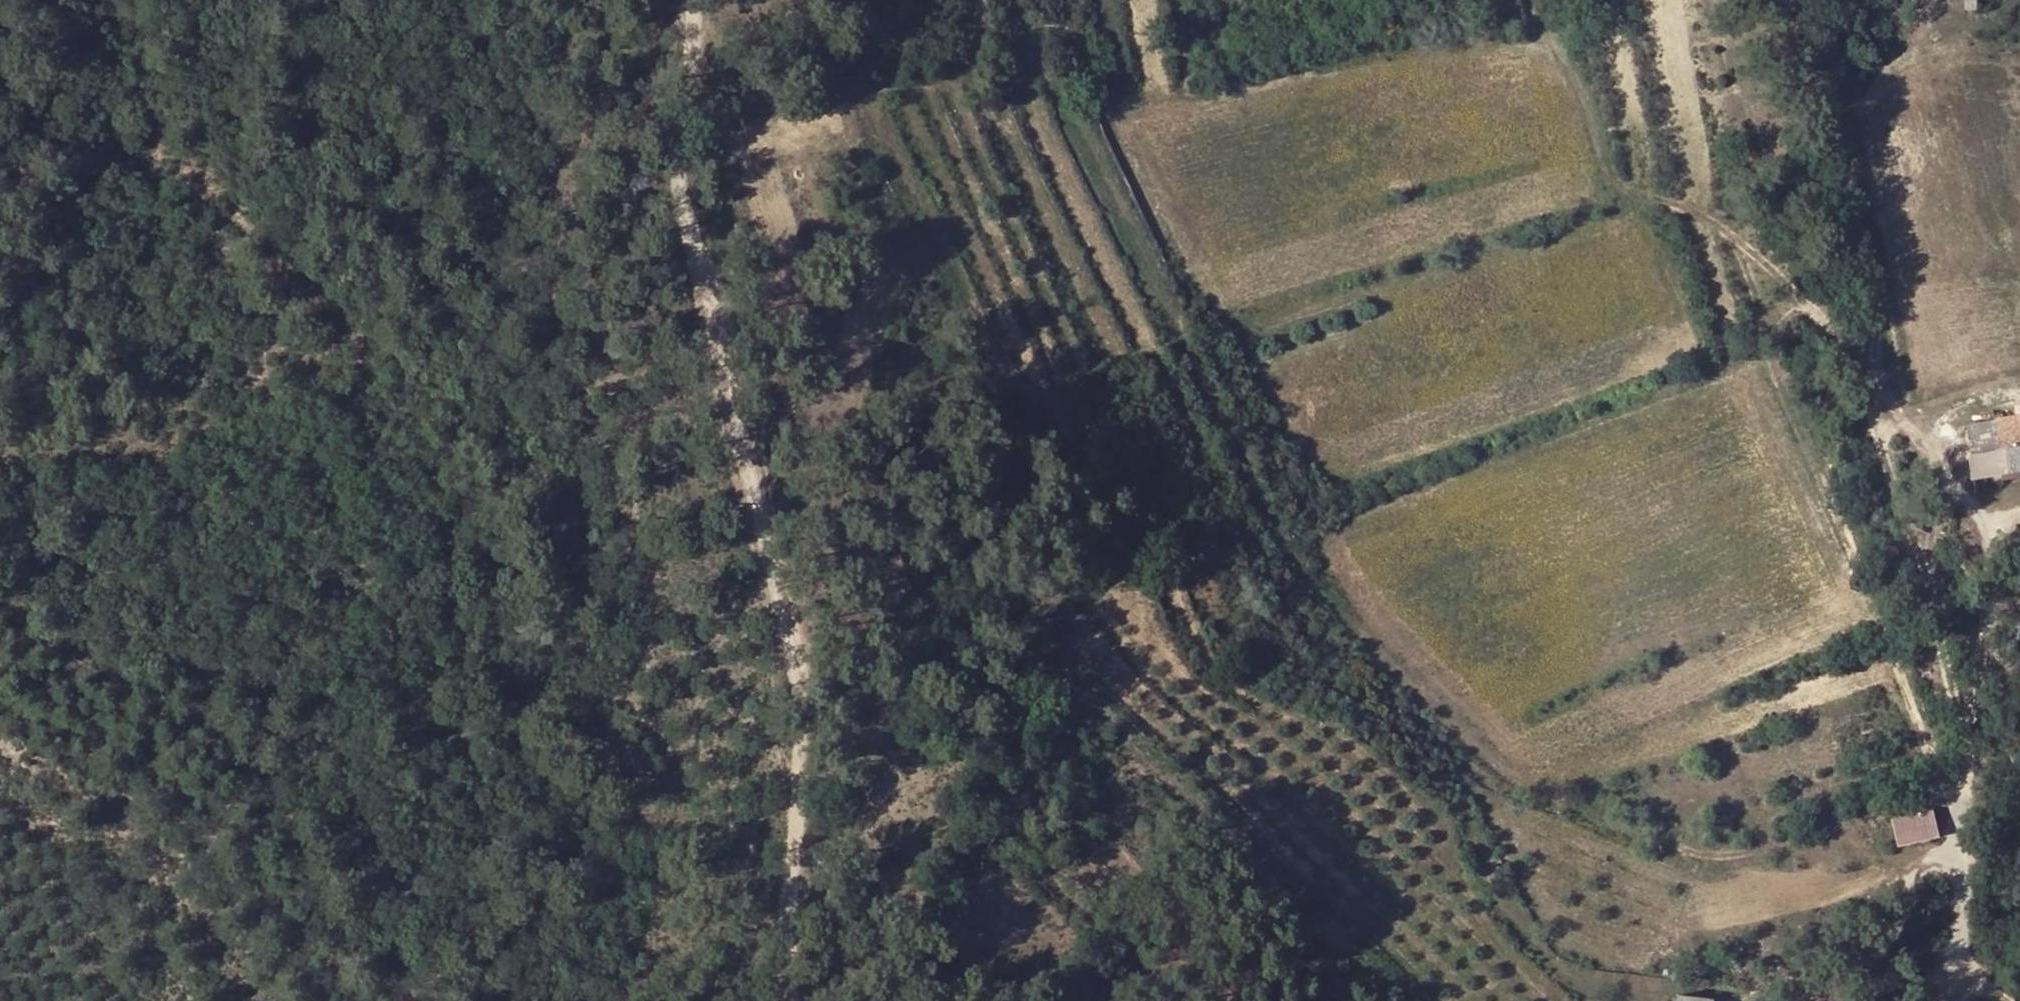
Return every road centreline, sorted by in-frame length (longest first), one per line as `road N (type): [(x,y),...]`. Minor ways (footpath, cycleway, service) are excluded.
road 1 (track): [(807,1000),(789,891),(810,778),(797,659),(722,285),(708,0)]

